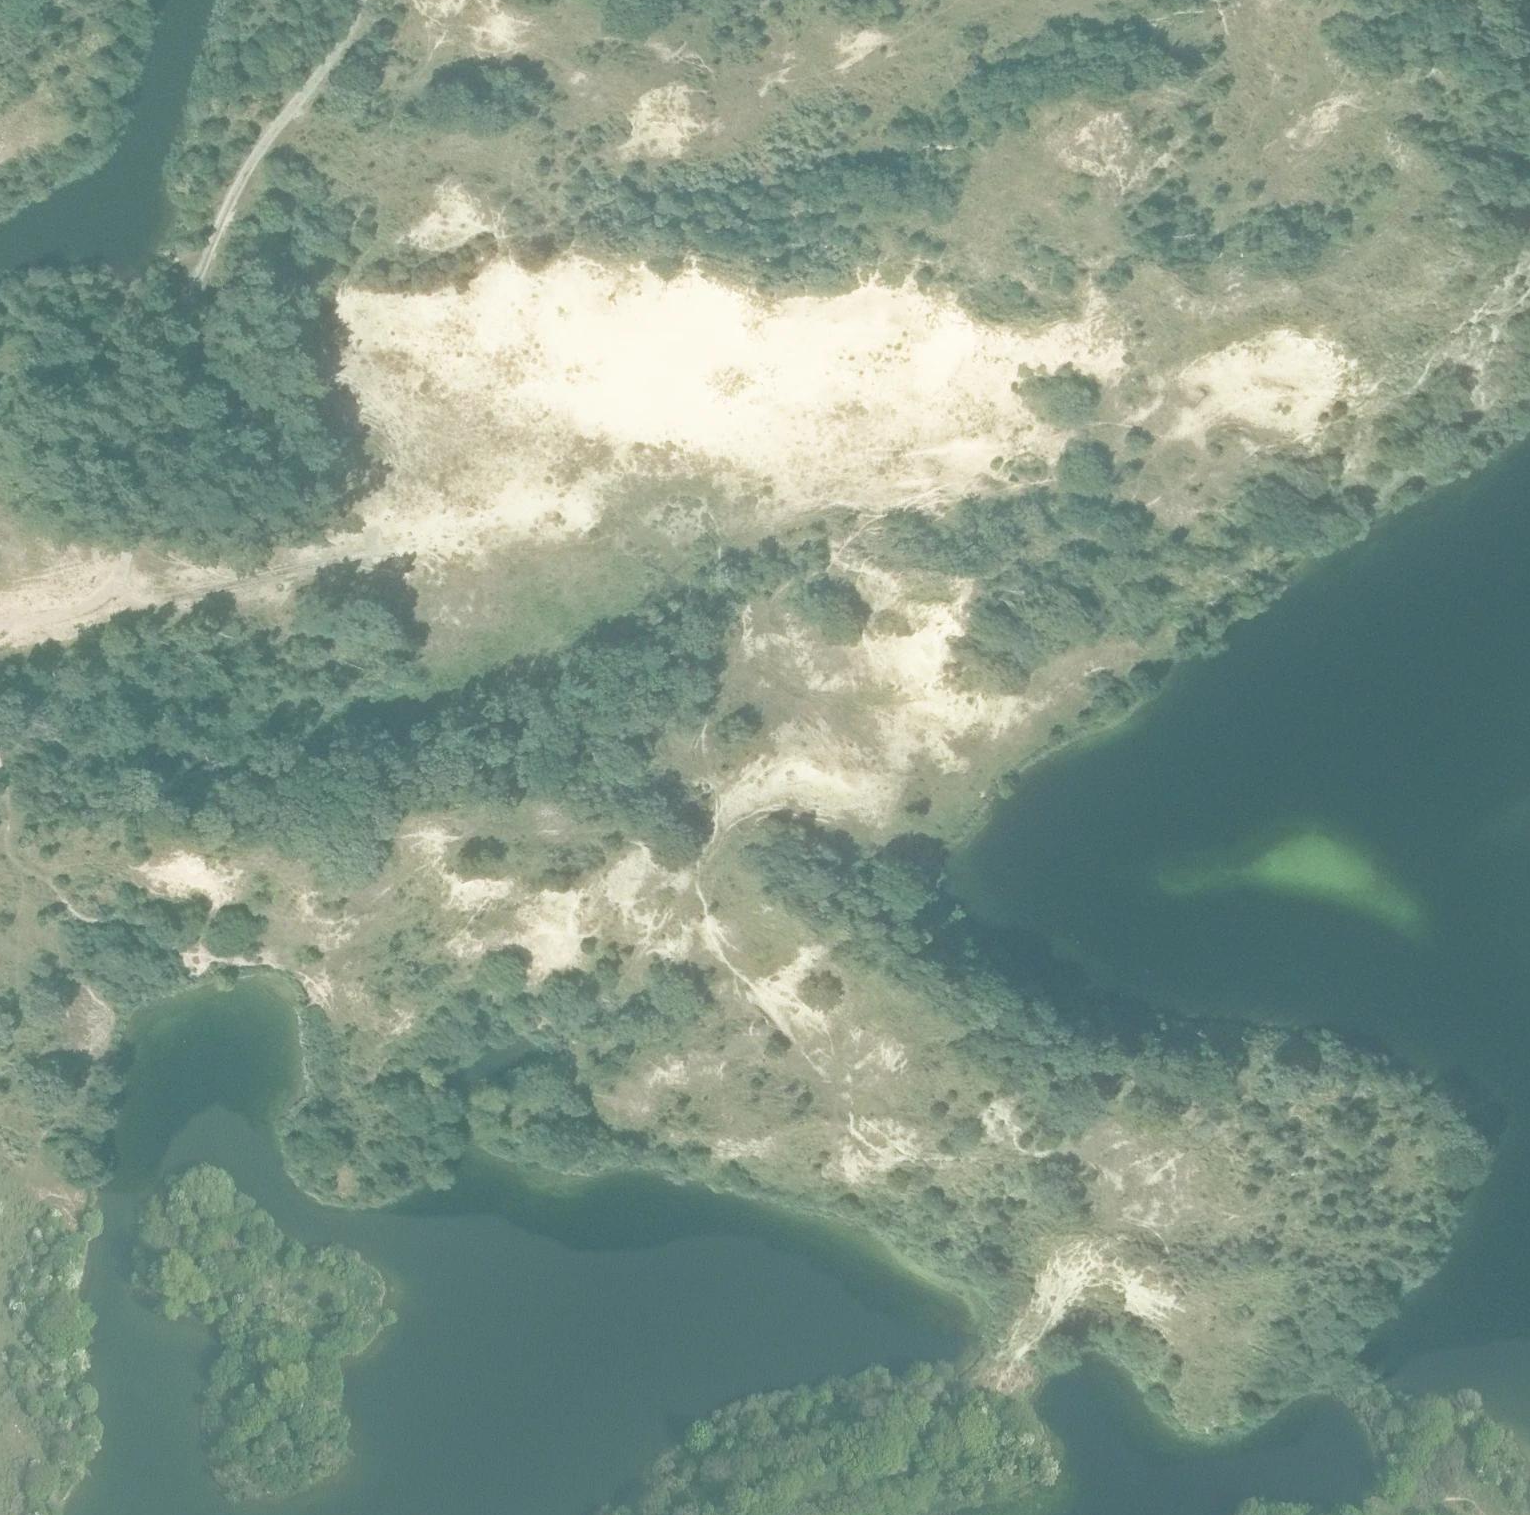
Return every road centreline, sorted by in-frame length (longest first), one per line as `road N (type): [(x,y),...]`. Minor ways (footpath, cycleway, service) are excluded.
road 1 (track): [(116,592),(154,601),(876,422)]
road 2 (track): [(116,592),(182,319),(248,166),(315,82),(363,0)]
road 3 (track): [(0,627),(91,606),(116,592)]

